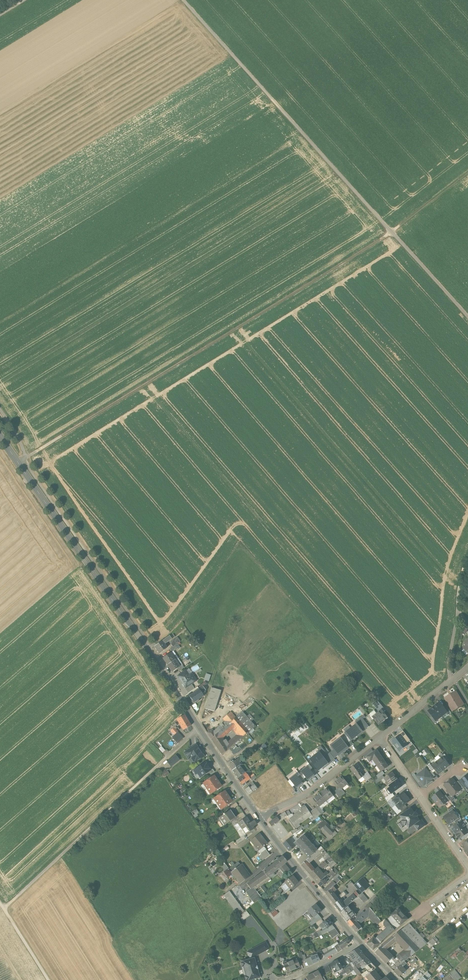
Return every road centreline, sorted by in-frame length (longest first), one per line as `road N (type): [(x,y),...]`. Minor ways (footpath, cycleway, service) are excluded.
road 1 (track): [(18,463),(391,232),(467,172)]
road 2 (secondary): [(259,820),(0,437)]
road 3 (track): [(183,0),(467,318)]
road 4 (track): [(3,910),(199,727)]
road 5 (secondary): [(358,941),(259,820)]
road 6 (residential): [(259,820),(310,794),(379,737)]
road 7 (track): [(467,555),(449,657),(452,681)]

